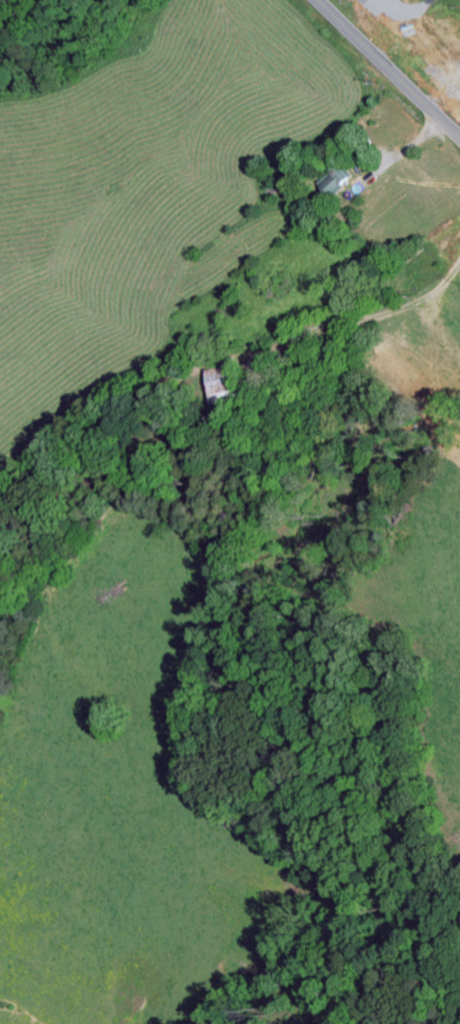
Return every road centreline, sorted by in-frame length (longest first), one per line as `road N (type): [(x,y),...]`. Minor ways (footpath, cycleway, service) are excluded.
road 1 (secondary): [(459,139),(314,0)]

